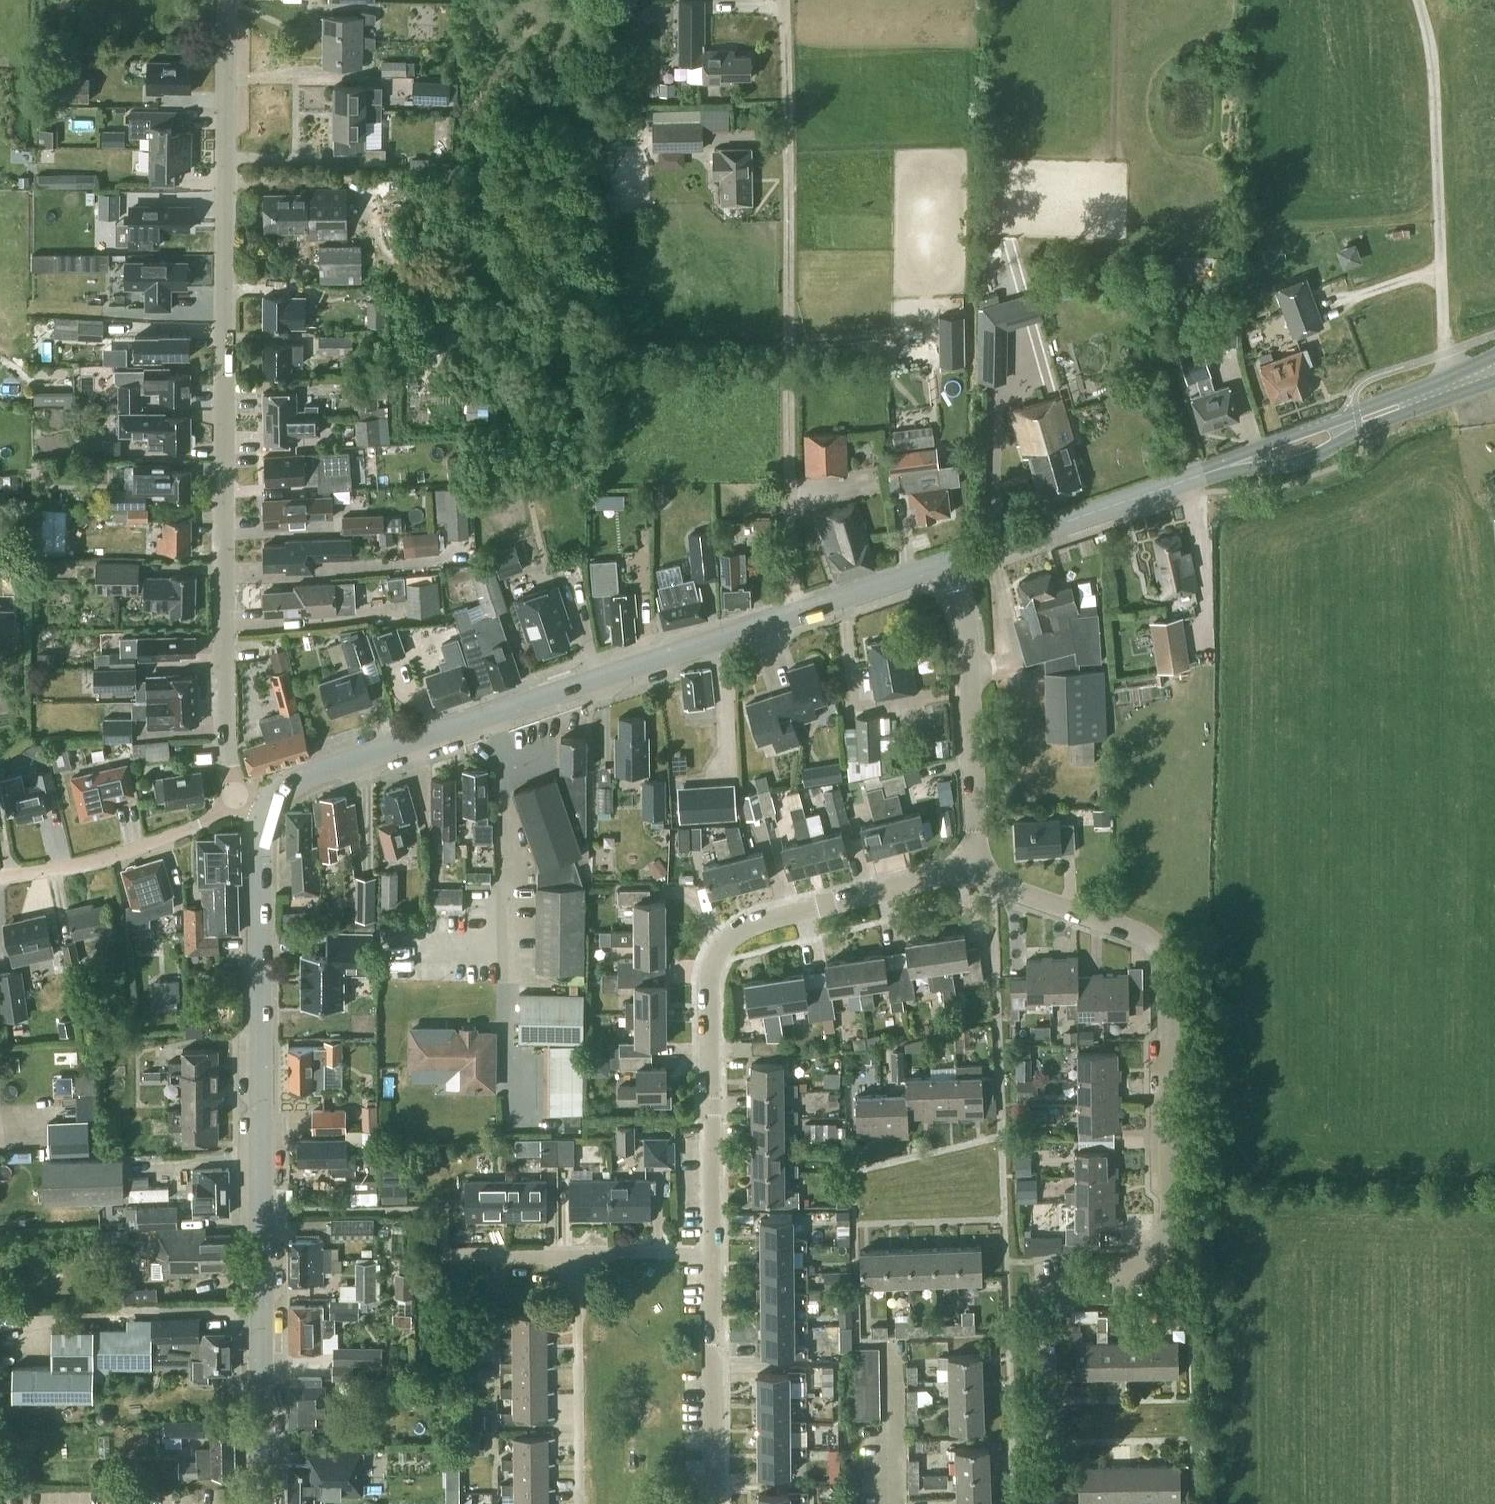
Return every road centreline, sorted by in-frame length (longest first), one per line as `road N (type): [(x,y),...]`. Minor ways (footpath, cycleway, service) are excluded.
road 1 (residential): [(1047,1503),(1047,1311),(1056,1292),(1153,1254),(1168,1234),(1167,973),(1159,947),(1144,934),(976,868)]
road 2 (residential): [(716,1503),(710,971),(720,948),(759,920),(976,868)]
road 3 (residential): [(236,798),(224,744),(225,0)]
road 4 (secondary): [(266,810),(294,784),(362,753),(946,559)]
road 5 (secondary): [(262,1503),(256,846),(266,810)]
road 6 (secondary): [(1494,353),(1194,476)]
road 7 (secondary): [(1194,476),(1301,460),(1494,381)]
road 8 (residential): [(976,868),(968,642),(946,559)]
road 9 (secondary): [(1194,476),(946,559)]
road 10 (unclassified): [(0,875),(83,863),(168,836),(236,798)]

